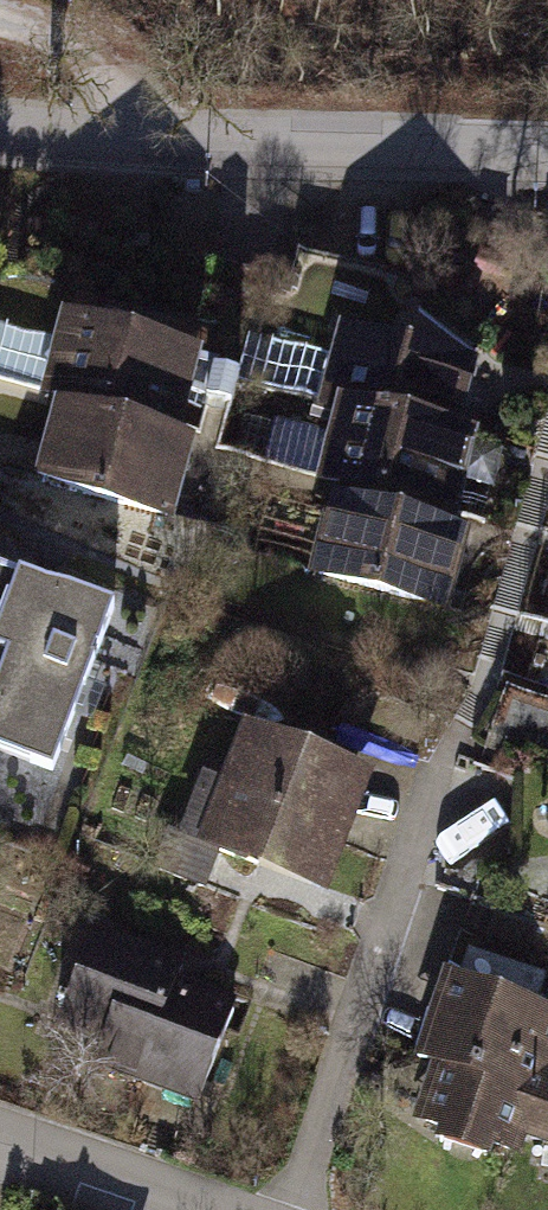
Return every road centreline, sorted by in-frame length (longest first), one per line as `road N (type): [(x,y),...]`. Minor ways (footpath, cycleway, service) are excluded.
road 1 (residential): [(281,1209),(441,765)]
road 2 (residential): [(547,154),(150,138)]
road 3 (residential): [(0,1152),(175,1209)]
road 4 (residential): [(0,128),(150,138)]

